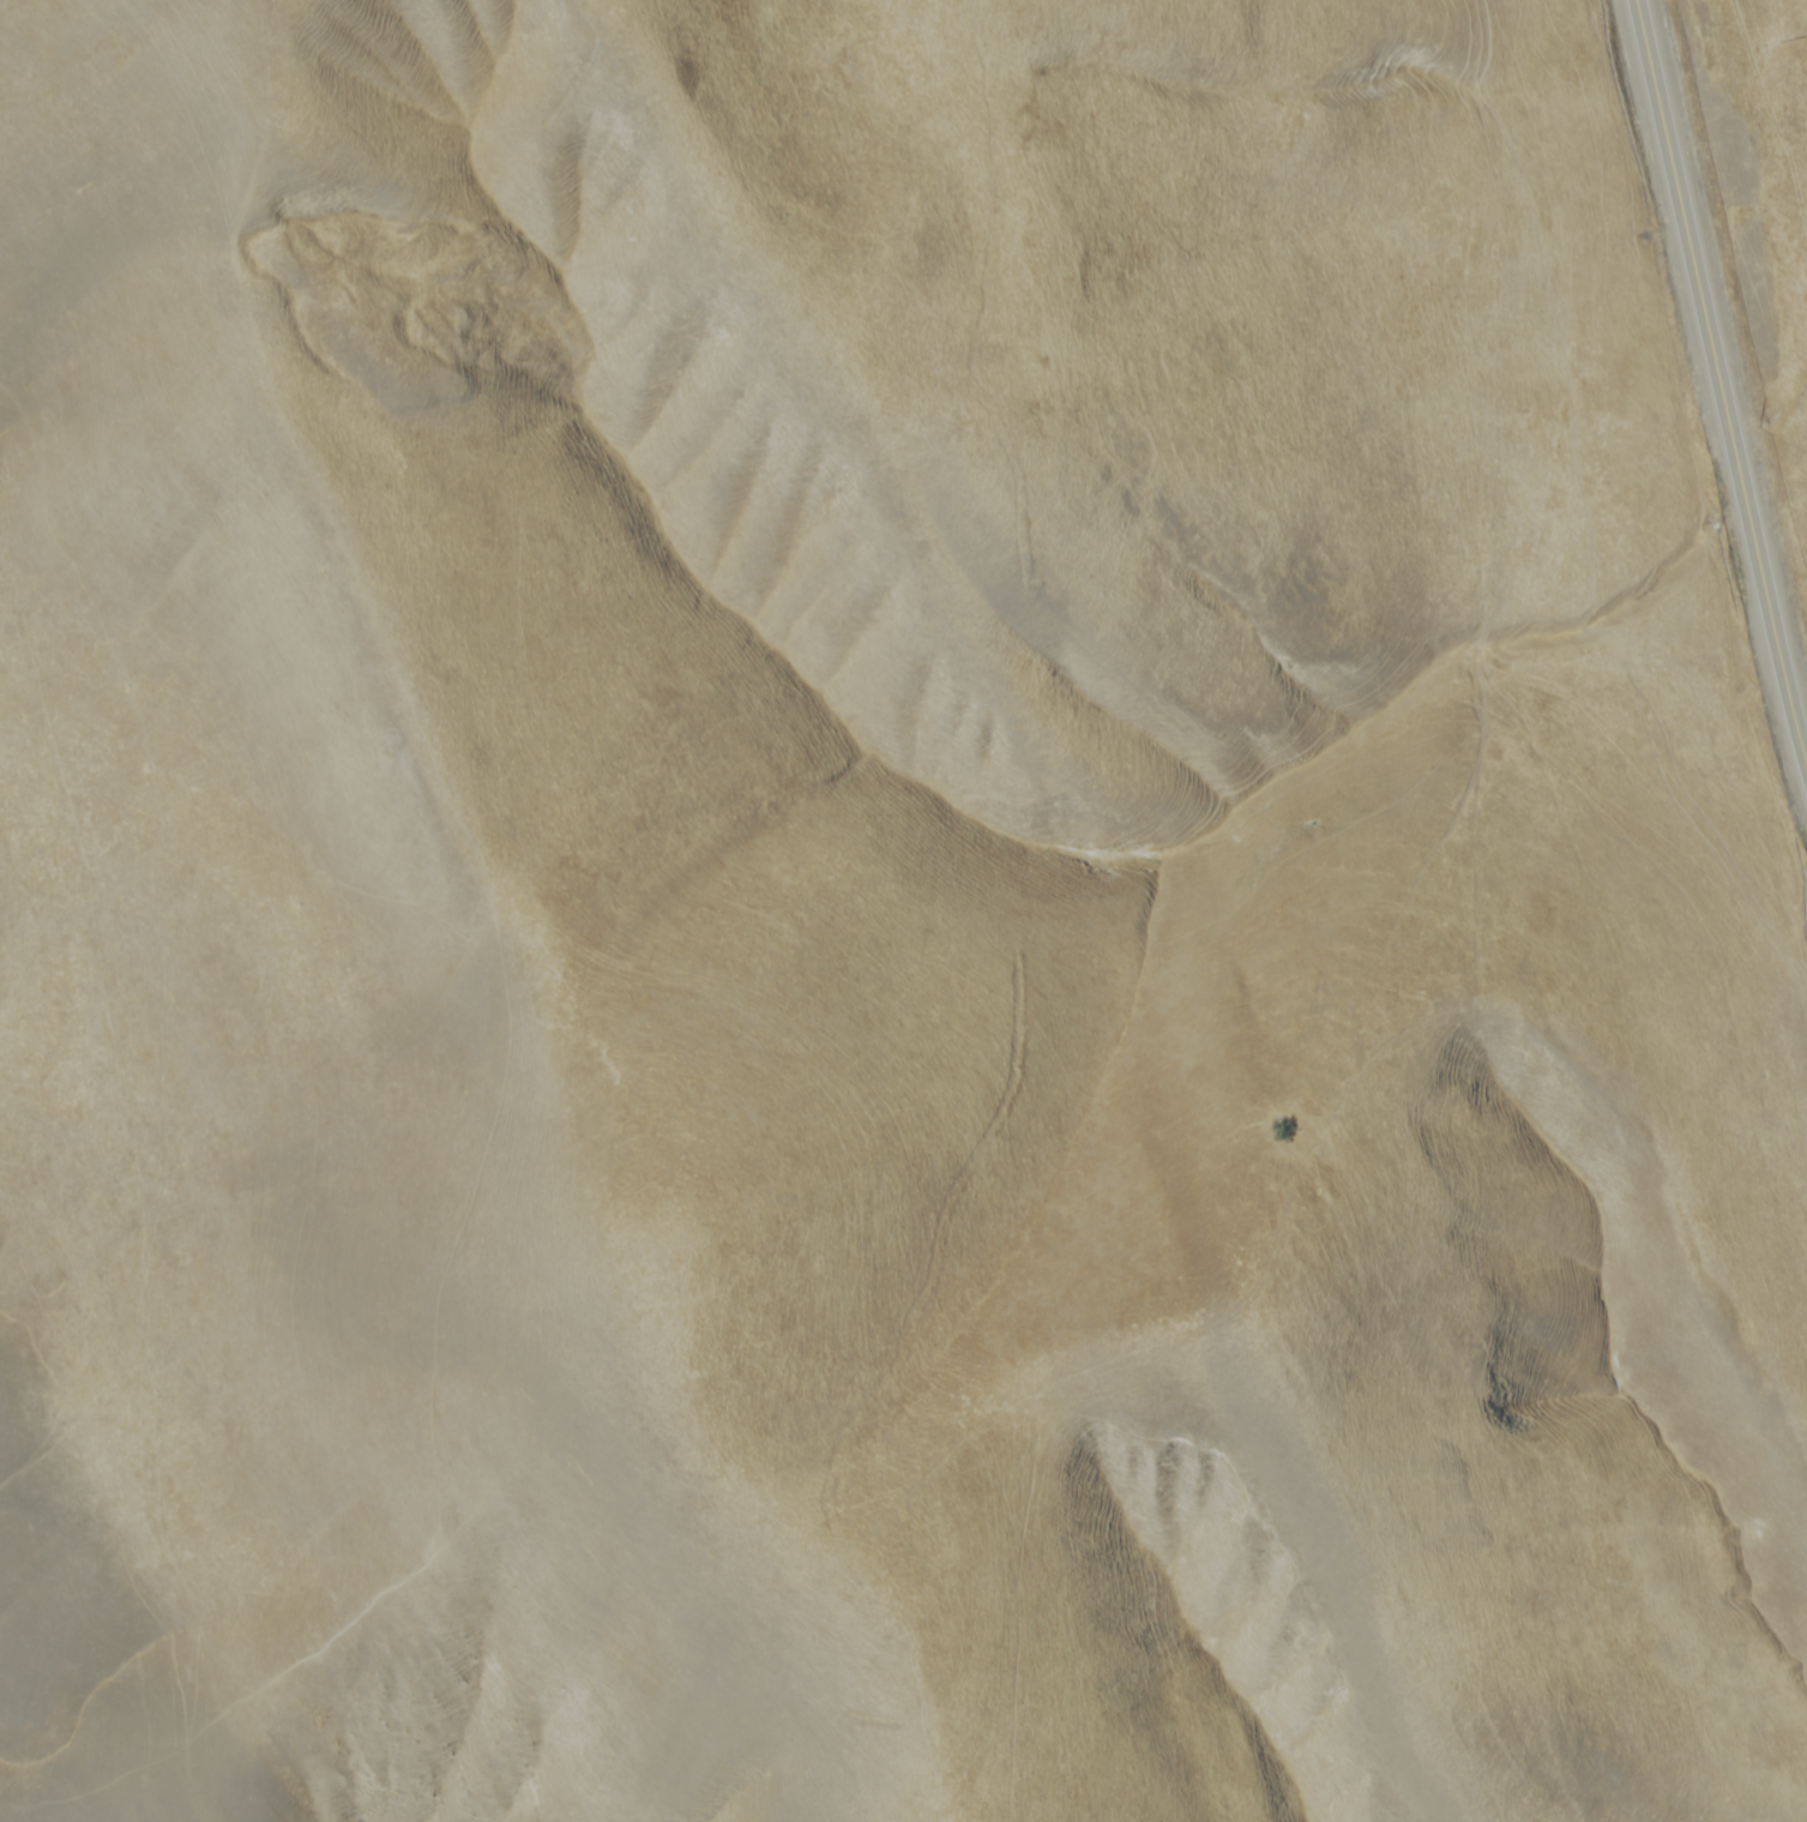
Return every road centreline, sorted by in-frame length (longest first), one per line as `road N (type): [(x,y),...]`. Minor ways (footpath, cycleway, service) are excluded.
road 1 (tertiary): [(1636,0),(1806,761)]

